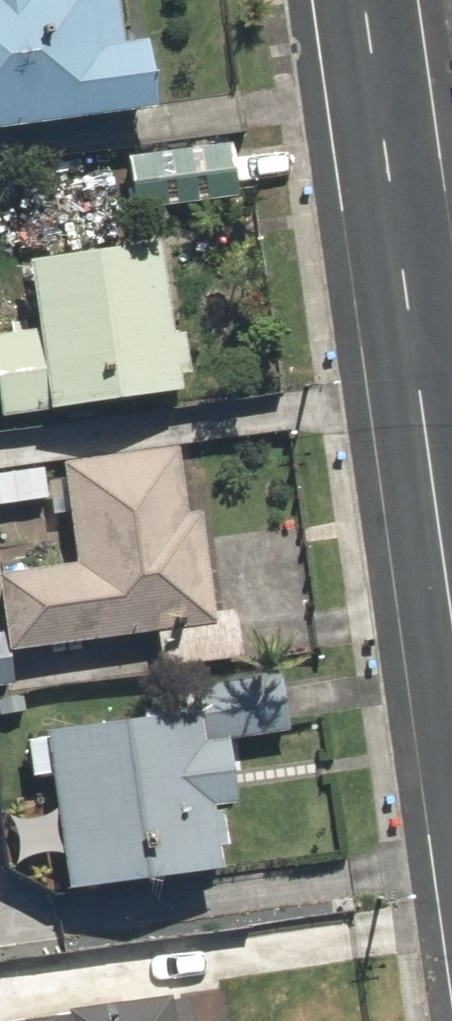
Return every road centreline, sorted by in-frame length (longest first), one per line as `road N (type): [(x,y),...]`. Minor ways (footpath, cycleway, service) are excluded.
road 1 (residential): [(368,0),(451,601)]

